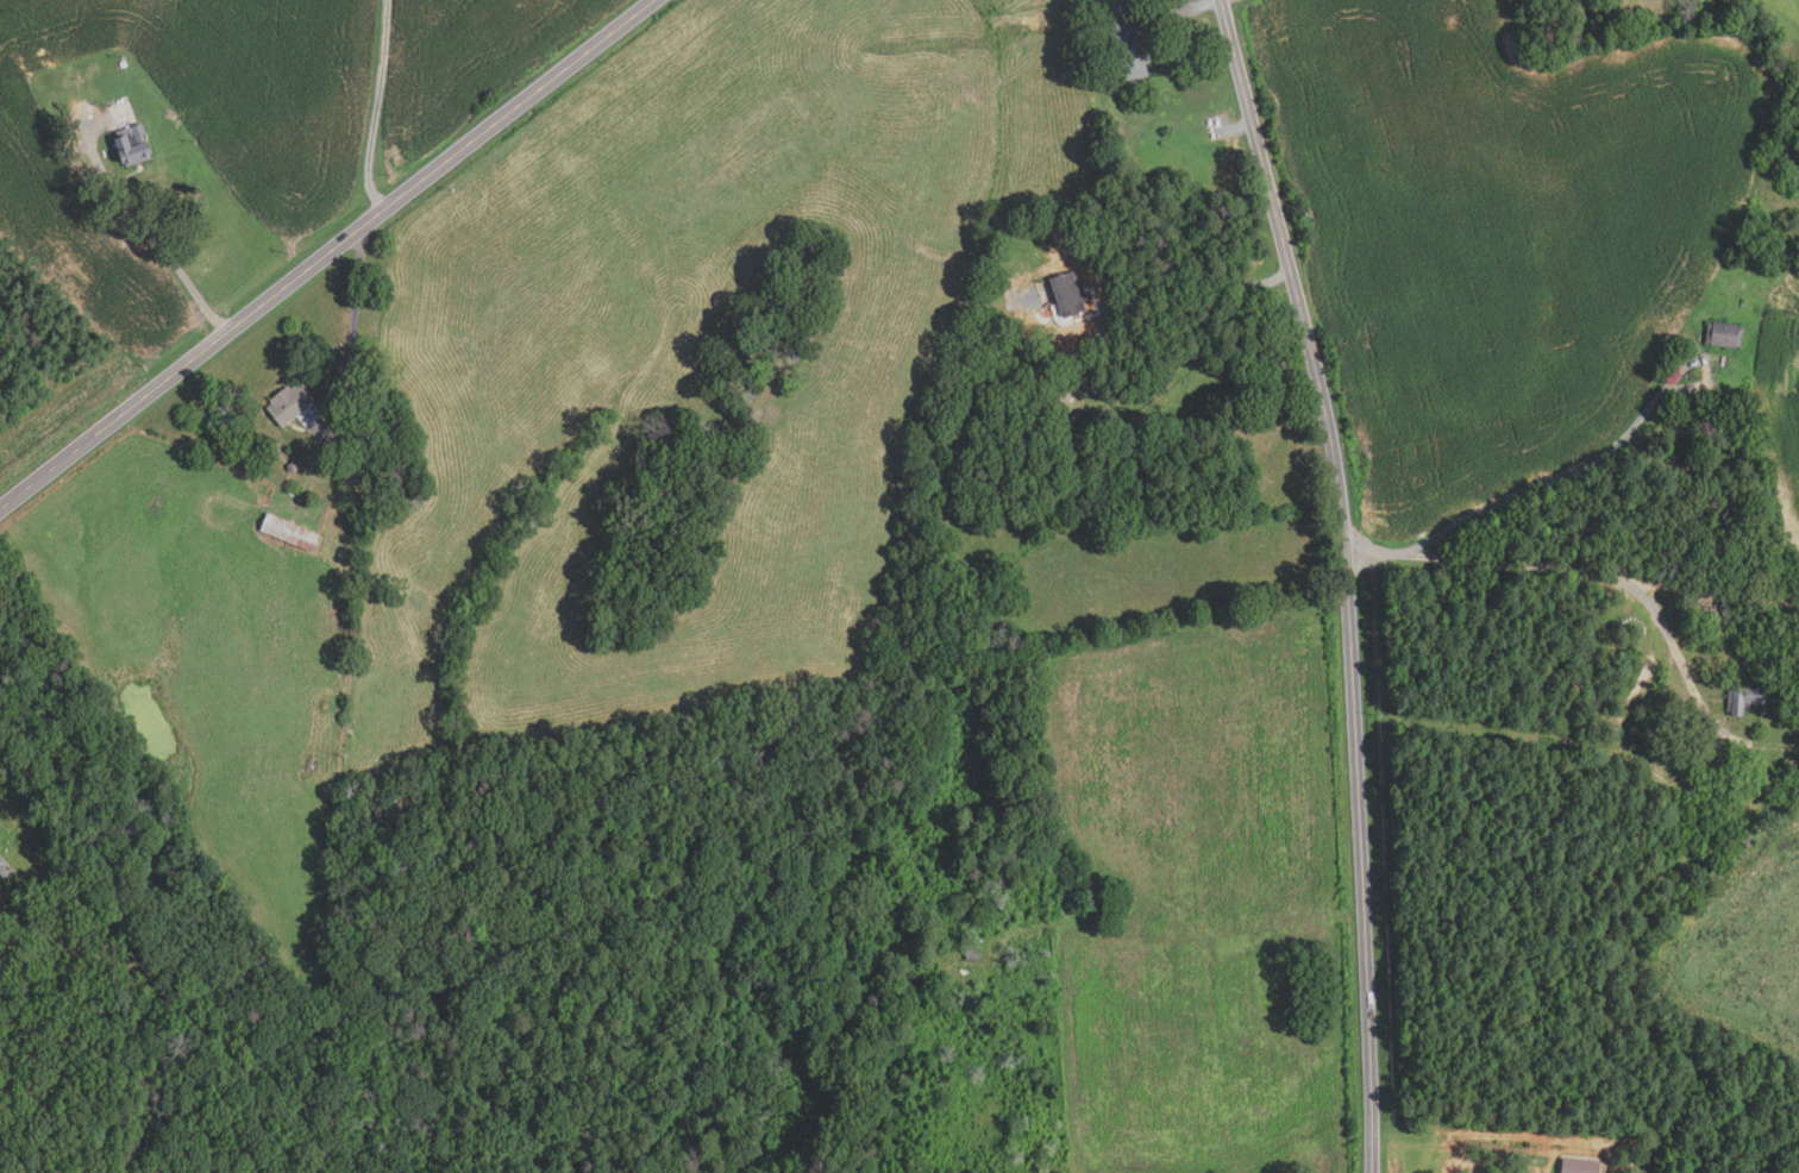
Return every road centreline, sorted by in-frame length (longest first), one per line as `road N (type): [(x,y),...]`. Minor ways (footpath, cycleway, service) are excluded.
road 1 (tertiary): [(1370,1172),(1347,597),(1333,470),(1217,0)]
road 2 (primary): [(0,513),(657,0)]

